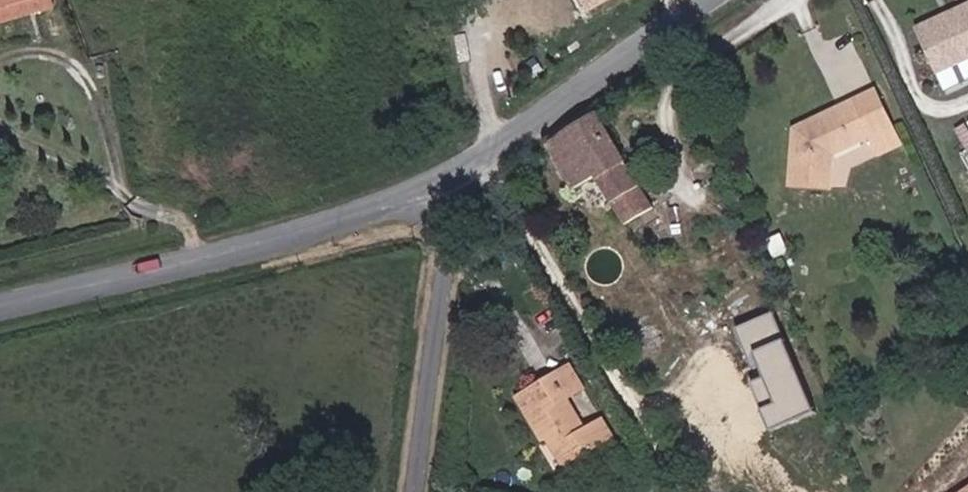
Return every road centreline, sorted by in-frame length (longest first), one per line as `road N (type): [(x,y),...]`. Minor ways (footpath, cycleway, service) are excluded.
road 1 (tertiary): [(0,305),(208,256),(410,196),(445,175)]
road 2 (unclassified): [(445,175),(451,199),(413,491)]
road 3 (tertiary): [(445,175),(698,0)]

